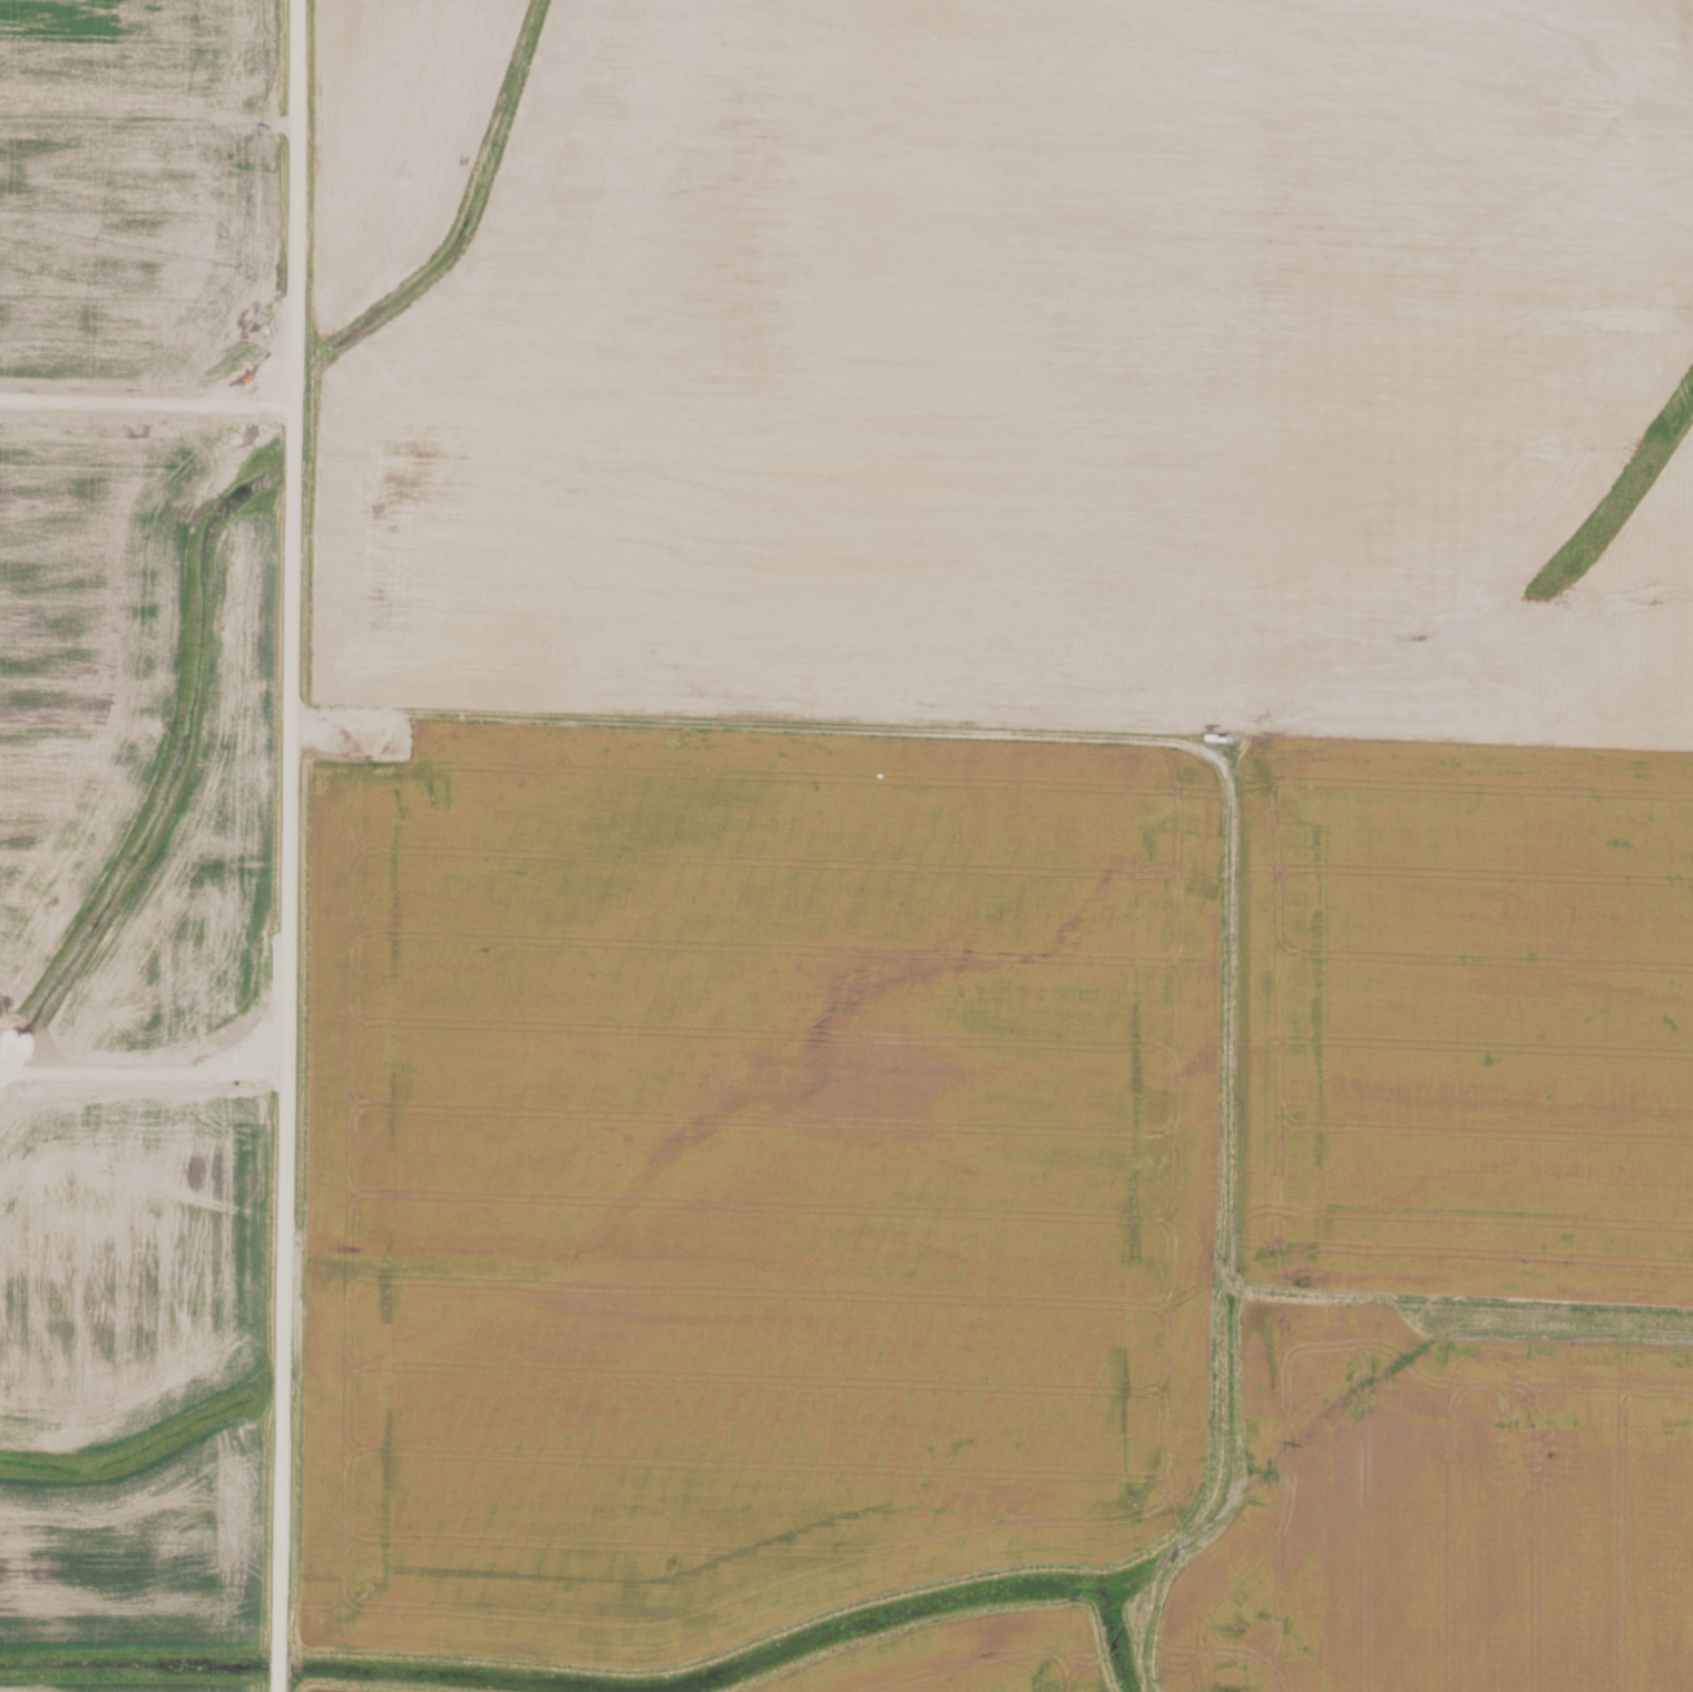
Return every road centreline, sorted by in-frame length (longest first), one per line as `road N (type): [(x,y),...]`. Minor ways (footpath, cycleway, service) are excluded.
road 1 (residential): [(281,1691),(301,0)]

